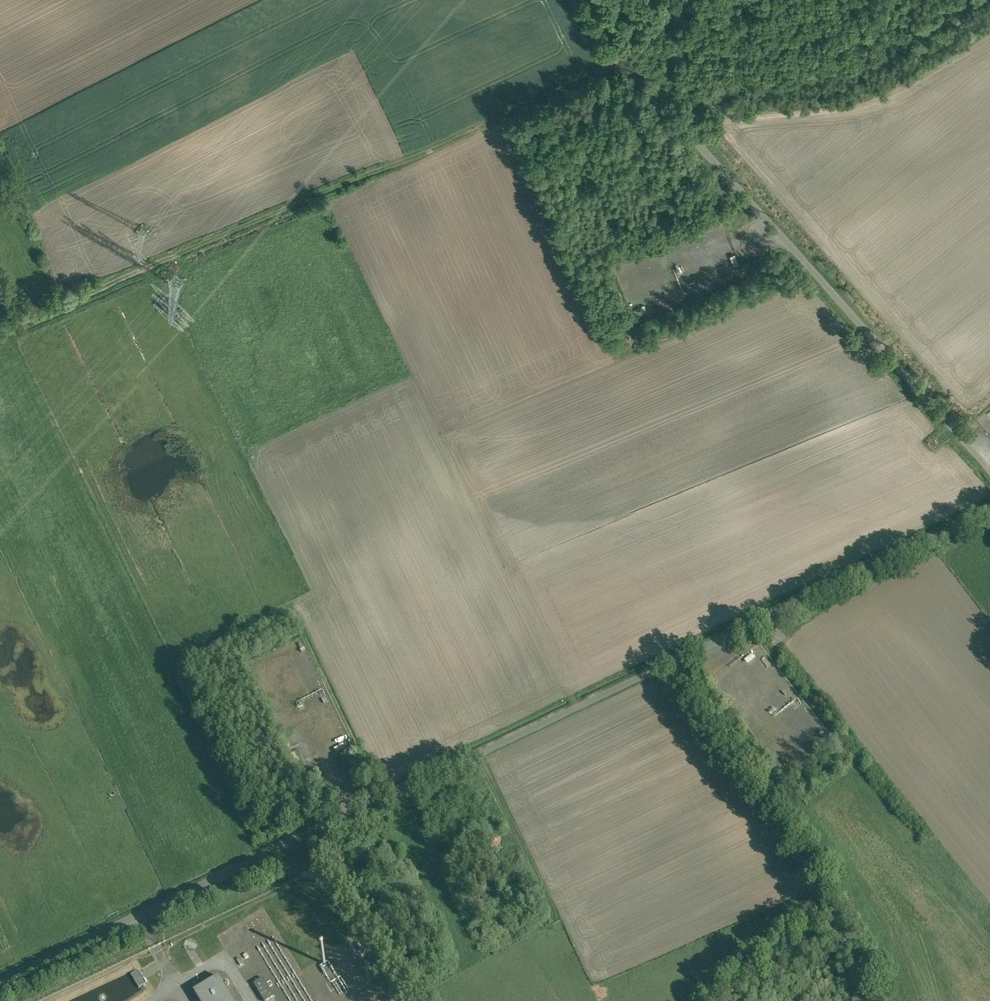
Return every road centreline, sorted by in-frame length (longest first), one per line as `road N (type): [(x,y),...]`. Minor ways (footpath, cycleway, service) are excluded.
road 1 (unclassified): [(989,497),(0,984)]
road 2 (unclassified): [(602,0),(638,64),(989,476)]
road 3 (track): [(0,330),(313,201)]

